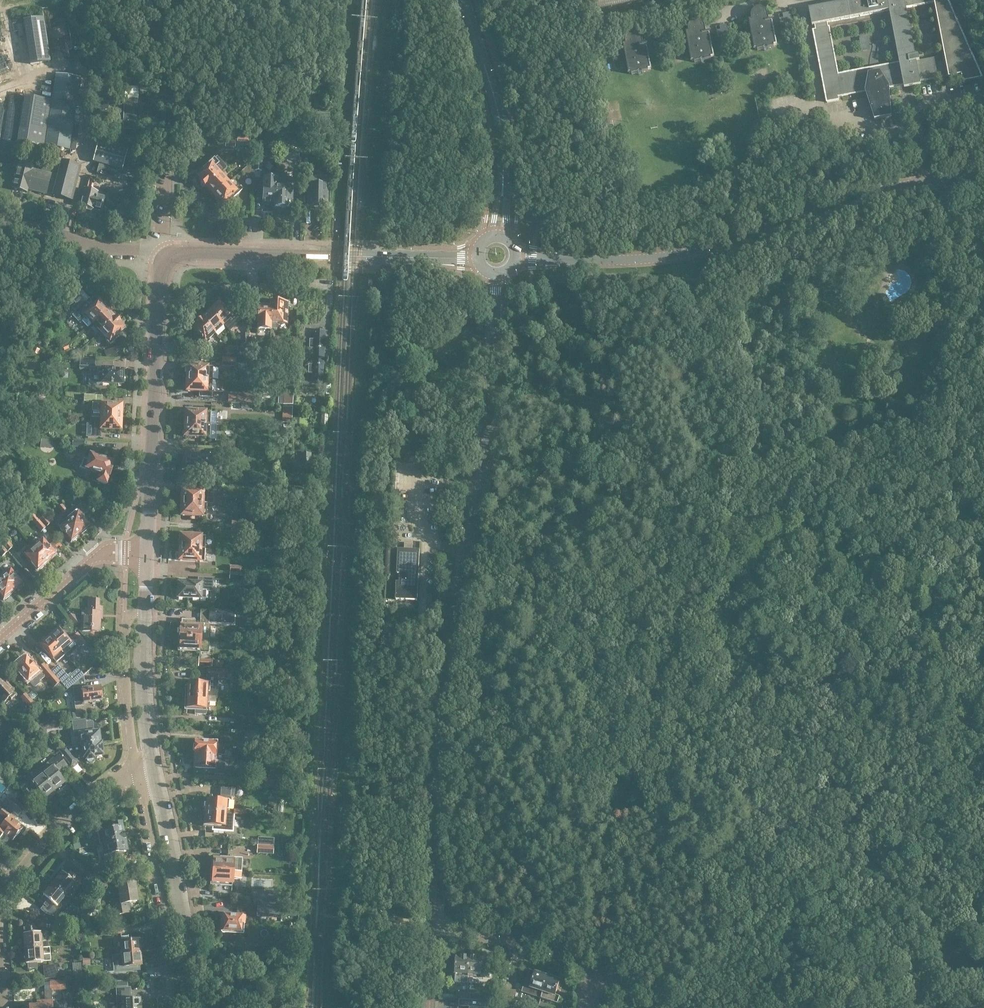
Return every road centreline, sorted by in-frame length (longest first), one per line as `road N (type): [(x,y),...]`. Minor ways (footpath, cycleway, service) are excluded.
road 1 (tertiary): [(427,921),(443,674),(486,445),(496,274)]
road 2 (tertiary): [(516,254),(658,257),(868,193),(983,177)]
road 3 (tertiary): [(164,259),(182,252),(477,257)]
road 4 (tertiary): [(147,554),(164,259)]
road 5 (tertiary): [(187,1007),(179,890),(151,762)]
road 6 (residential): [(137,768),(170,1007)]
road 7 (tertiary): [(498,235),(502,137),(463,0)]
road 8 (residential): [(0,896),(97,788),(137,768)]
road 9 (residential): [(145,603),(127,619),(137,768)]
road 10 (unclassified): [(164,259),(0,220)]
road 11 (residential): [(589,963),(427,921)]
road 12 (tertiary): [(151,762),(145,603)]
road 13 (tertiary): [(0,637),(92,560),(116,552)]

